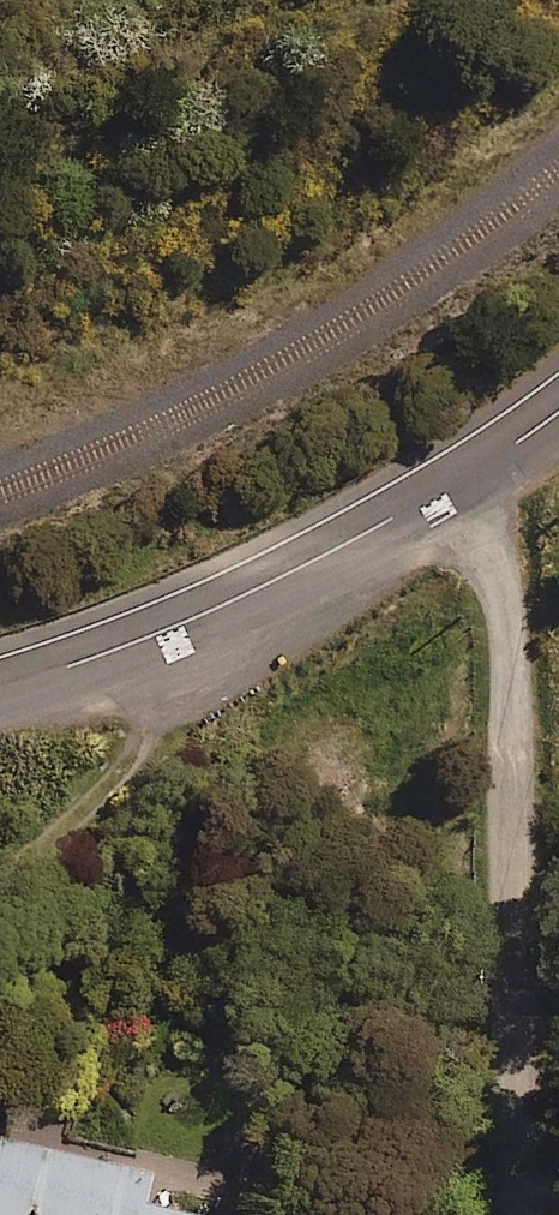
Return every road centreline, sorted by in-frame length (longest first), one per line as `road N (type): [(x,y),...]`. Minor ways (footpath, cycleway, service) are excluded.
road 1 (residential): [(525,1214),(518,751),(508,623),(492,555),(450,488)]
road 2 (unclassified): [(0,690),(195,617),(450,488)]
road 3 (unclassified): [(450,488),(558,410)]

